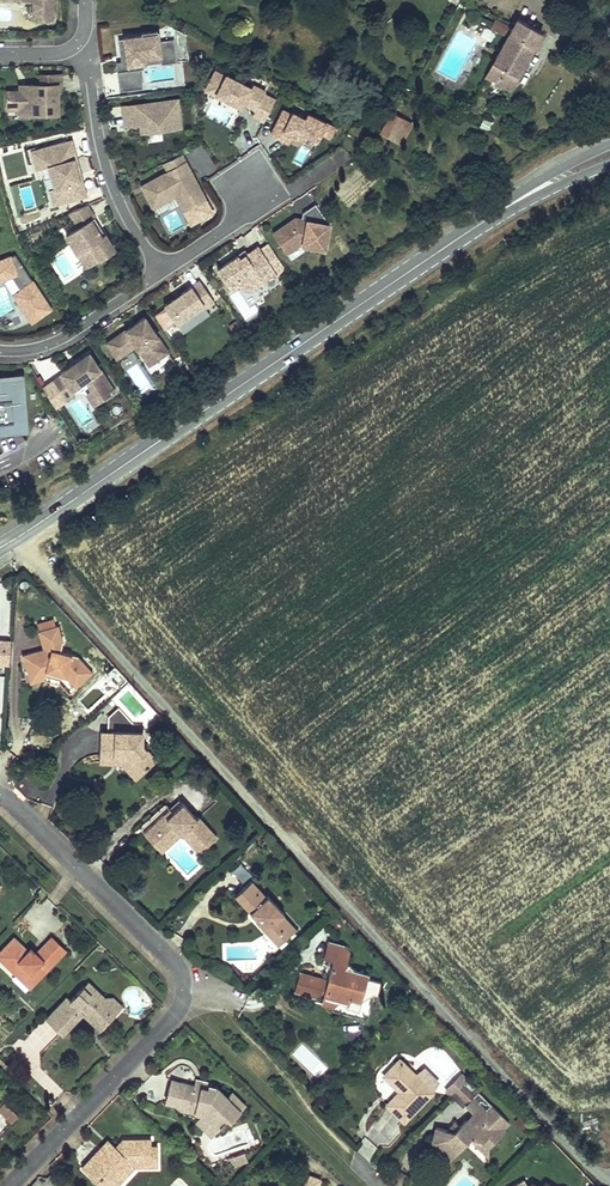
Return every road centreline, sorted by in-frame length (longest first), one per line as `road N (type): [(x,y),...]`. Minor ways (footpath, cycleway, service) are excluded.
road 1 (secondary): [(0,548),(475,228)]
road 2 (residential): [(0,795),(172,961),(185,994),(173,1019),(9,1185)]
road 3 (residential): [(76,45),(91,81),(109,175),(163,273)]
road 4 (residential): [(0,349),(46,346),(163,273)]
road 5 (secondary): [(609,145),(475,228)]
road 6 (secondary): [(475,228),(609,165)]

